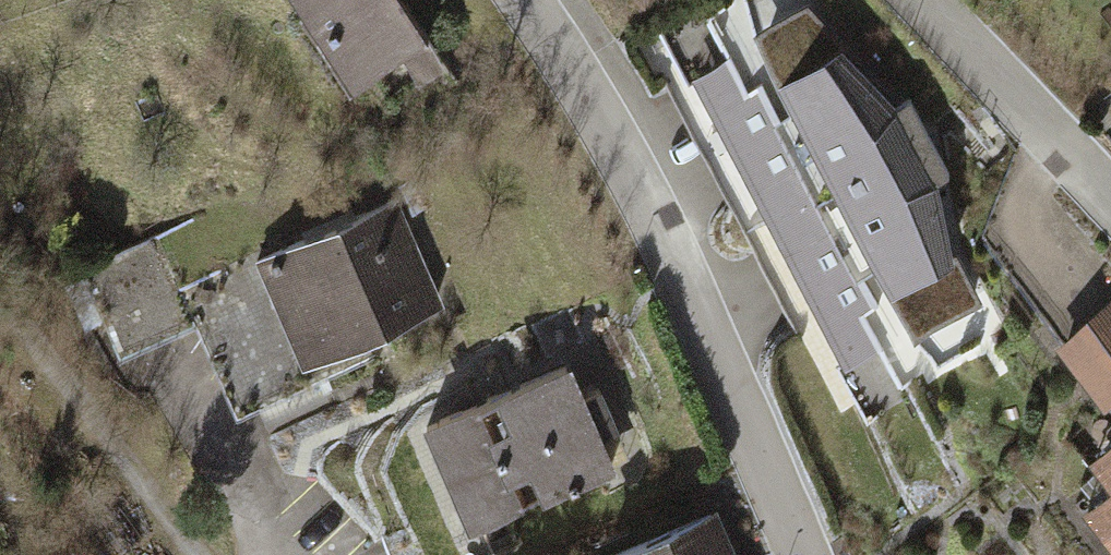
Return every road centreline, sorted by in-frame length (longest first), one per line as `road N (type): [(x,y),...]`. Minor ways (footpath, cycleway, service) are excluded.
road 1 (residential): [(532,0),(672,206),(828,554)]
road 2 (residential): [(914,0),(1110,201)]

